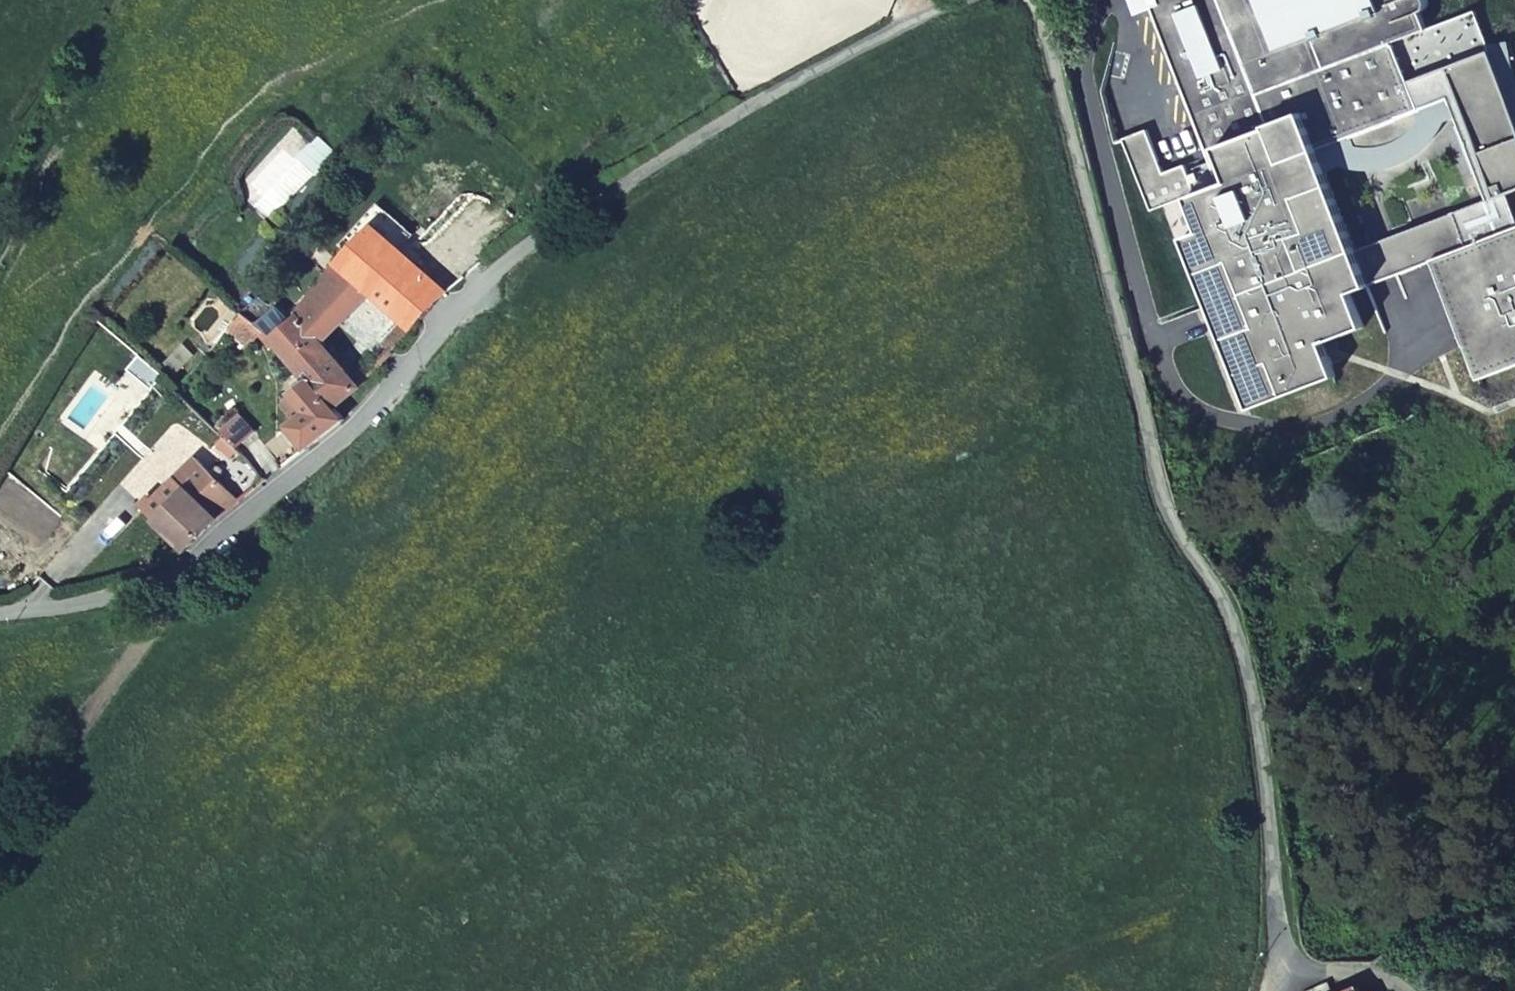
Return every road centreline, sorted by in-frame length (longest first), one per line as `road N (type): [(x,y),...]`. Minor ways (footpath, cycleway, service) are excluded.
road 1 (unclassified): [(961,0),(536,238),(357,429),(228,542),(176,575),(115,599),(0,615)]
road 2 (residential): [(1407,990),(1370,974),(1334,970),(1285,979),(1287,990)]

